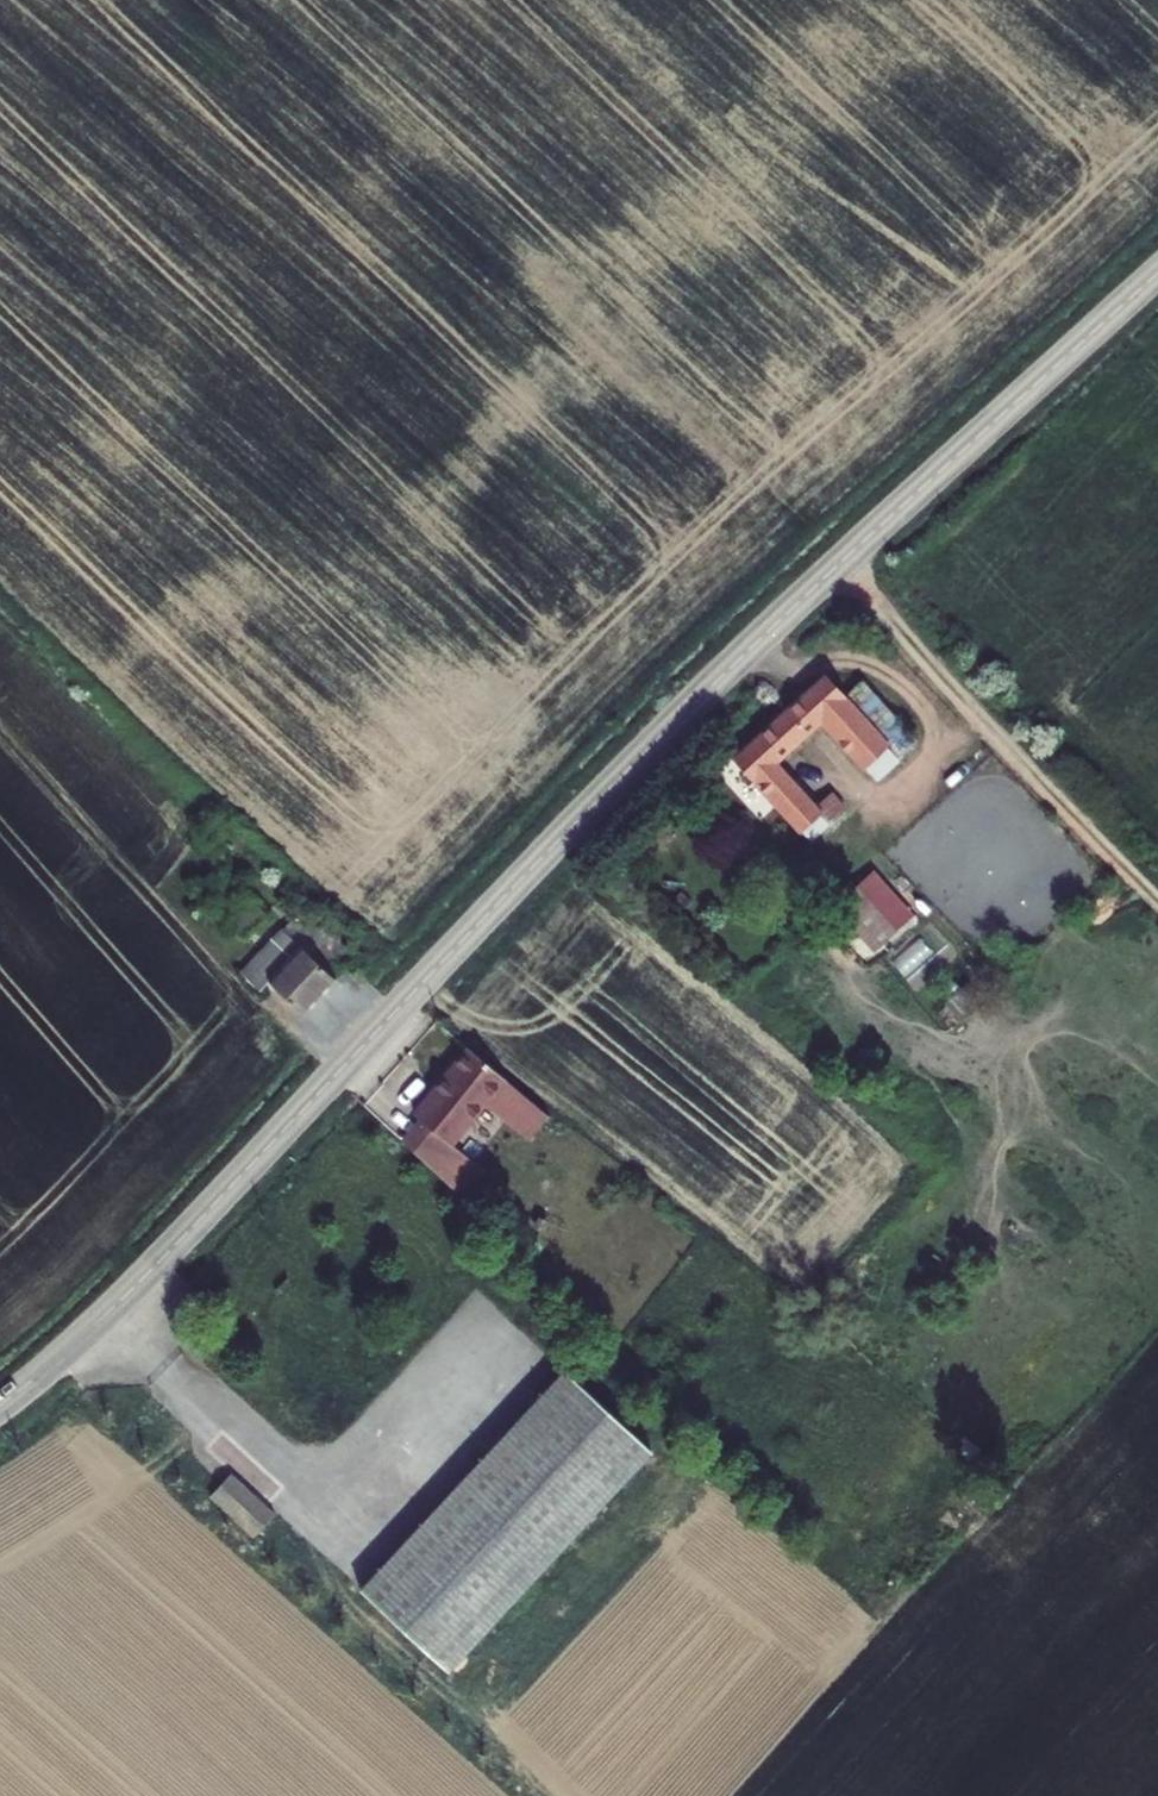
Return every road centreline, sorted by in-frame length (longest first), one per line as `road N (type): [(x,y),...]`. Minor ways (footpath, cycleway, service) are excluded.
road 1 (tertiary): [(0,1424),(834,554),(1157,266)]
road 2 (track): [(834,554),(1157,892)]

